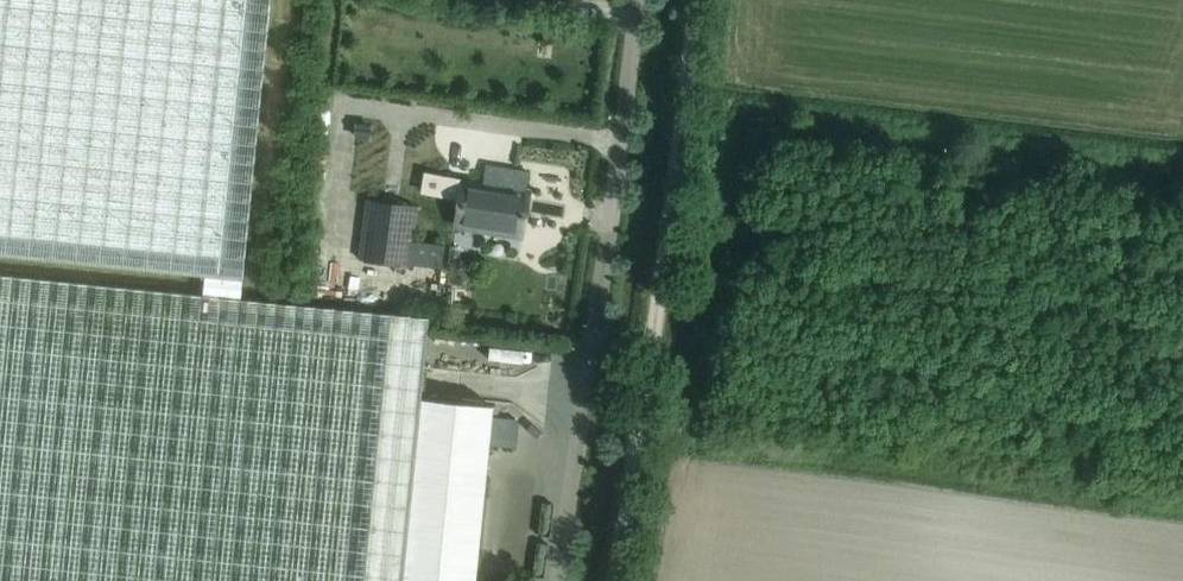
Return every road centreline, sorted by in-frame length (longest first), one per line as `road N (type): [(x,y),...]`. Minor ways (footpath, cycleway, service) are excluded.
road 1 (unclassified): [(561,580),(648,0)]
road 2 (track): [(629,580),(696,0)]

